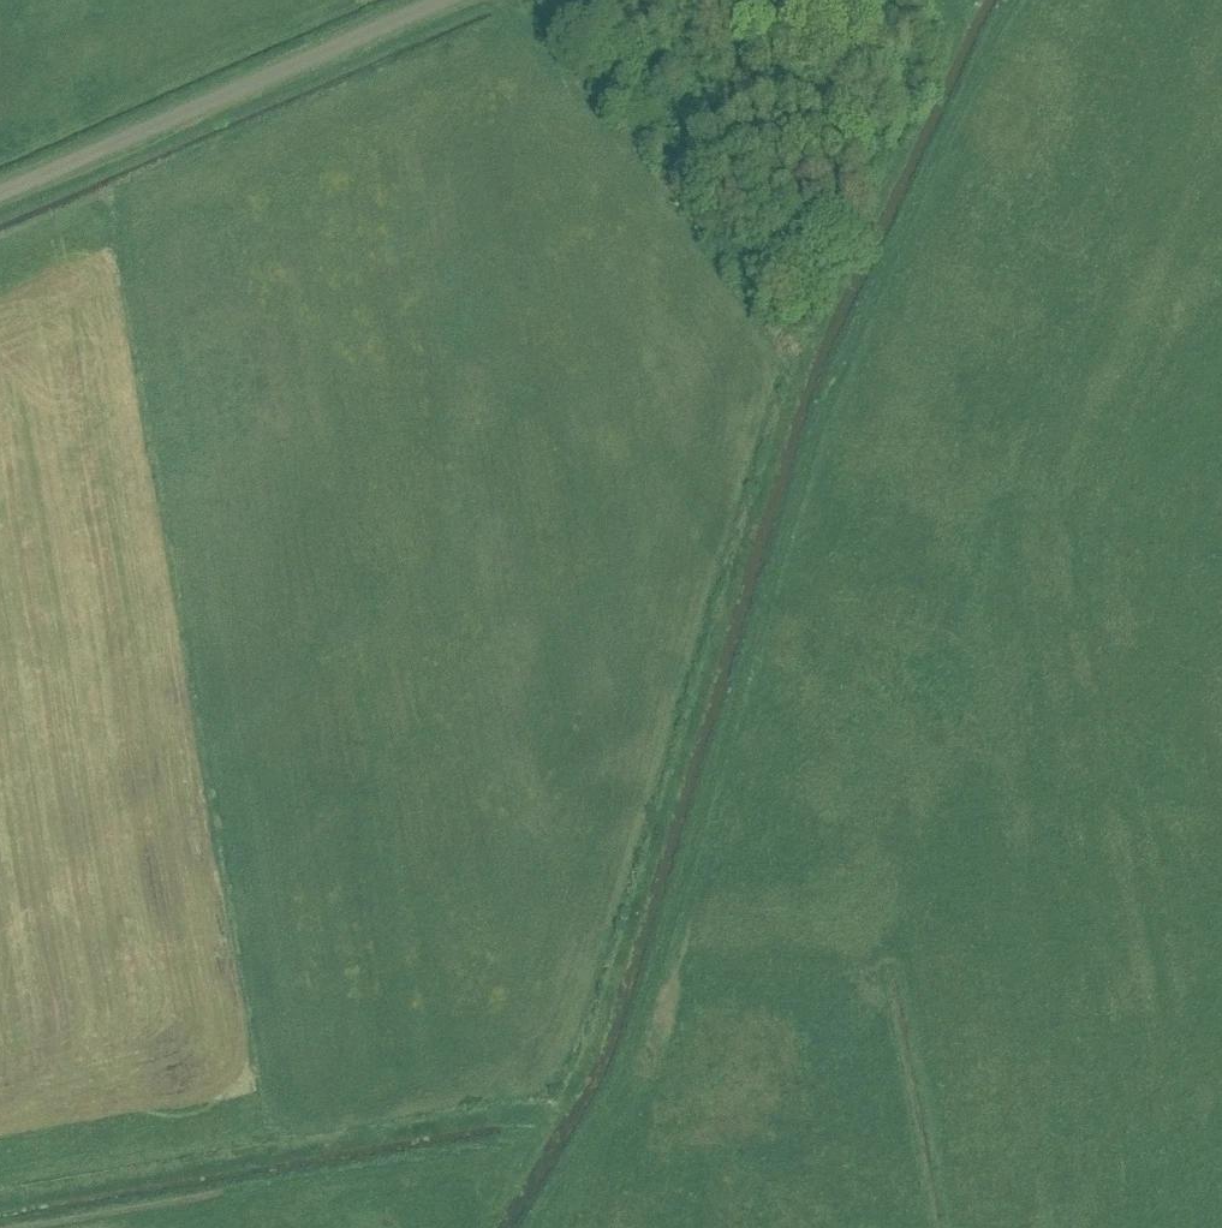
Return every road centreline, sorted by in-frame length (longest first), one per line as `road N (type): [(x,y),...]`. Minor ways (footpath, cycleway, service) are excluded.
road 1 (unclassified): [(0,194),(444,0)]

